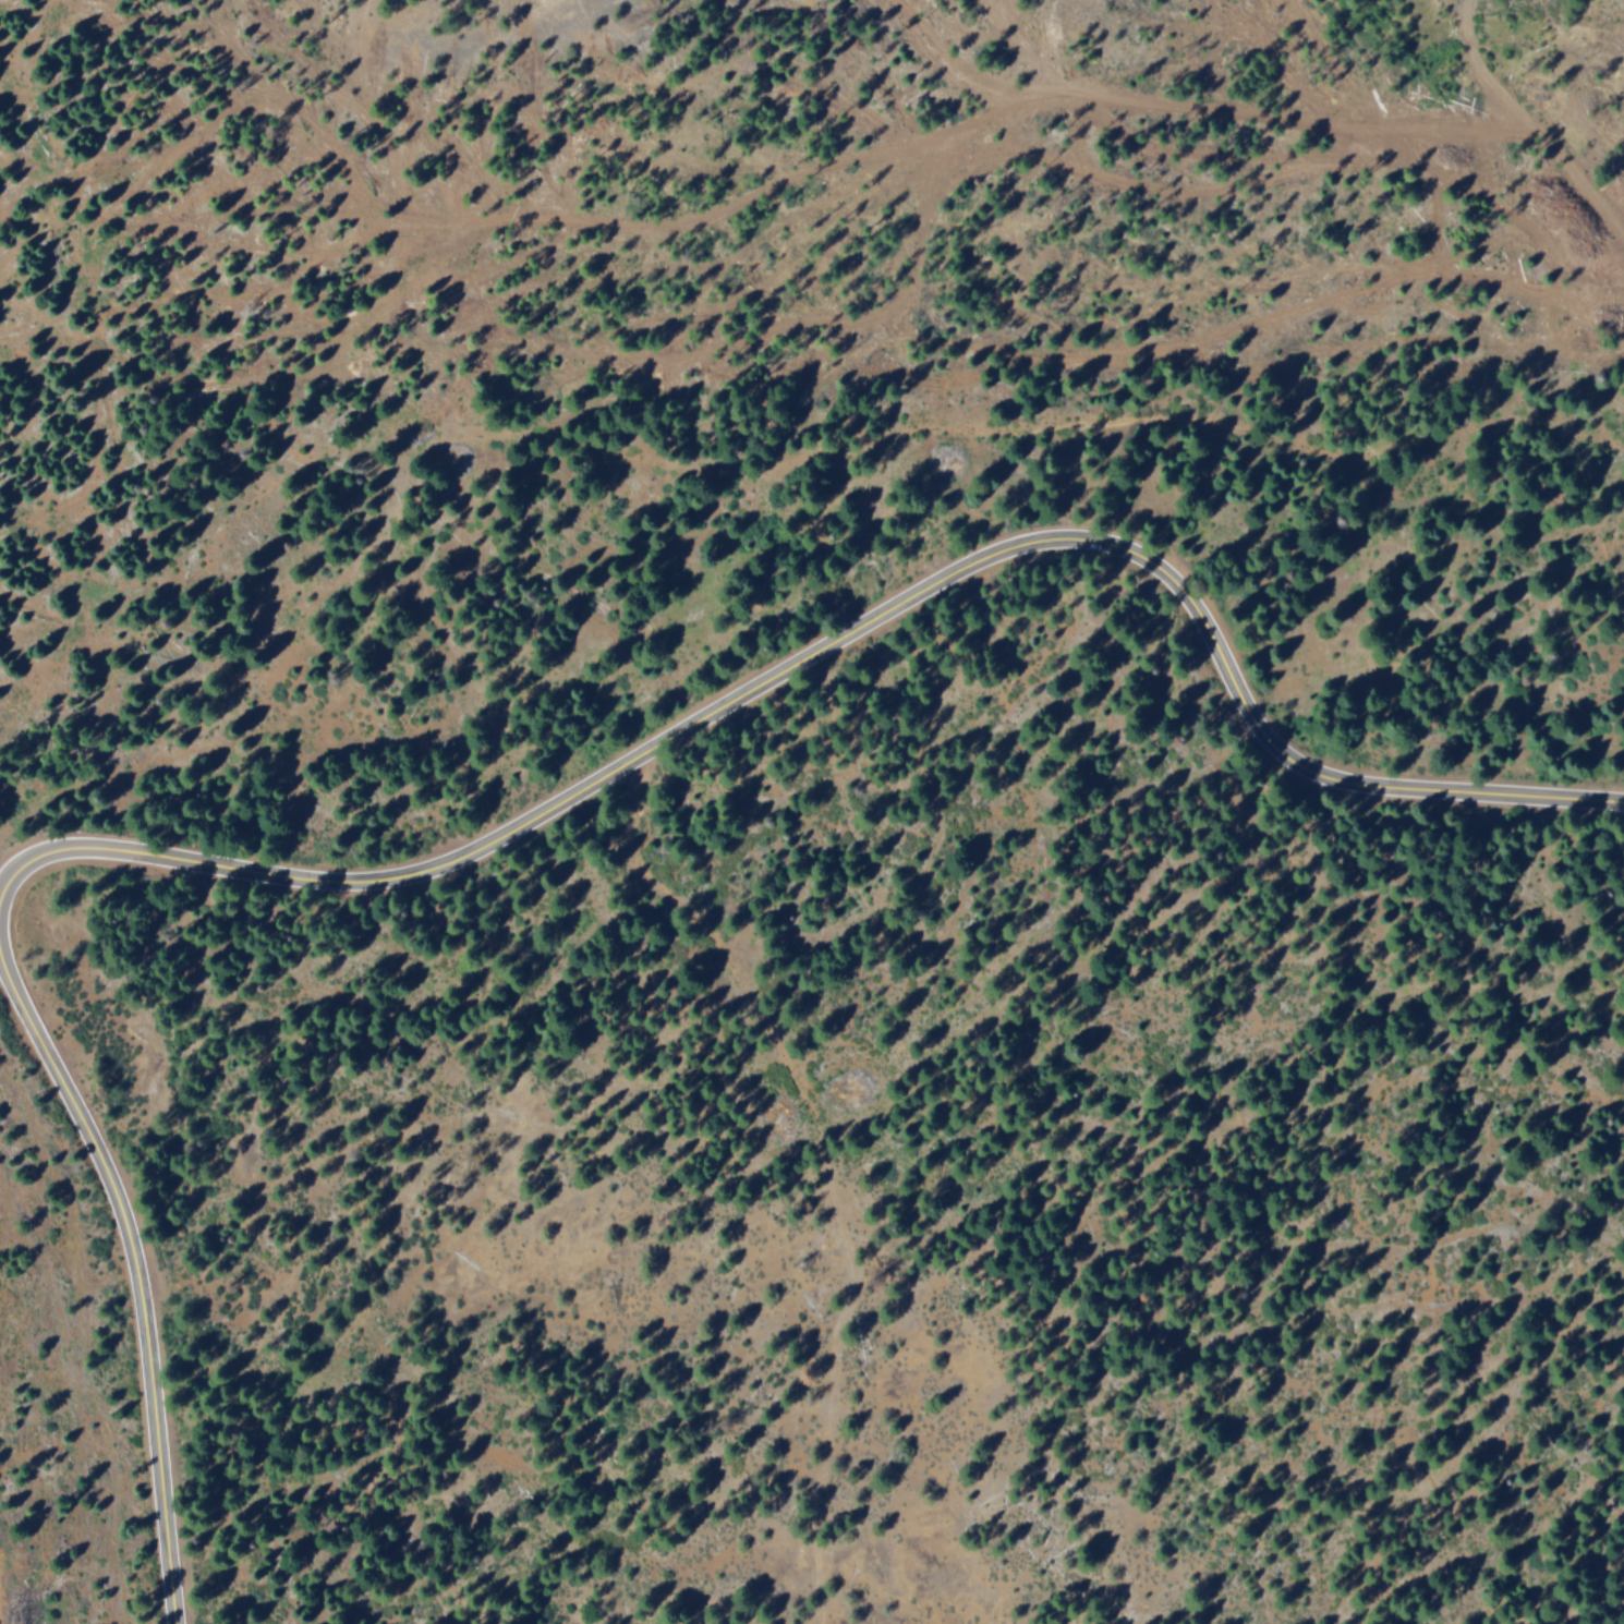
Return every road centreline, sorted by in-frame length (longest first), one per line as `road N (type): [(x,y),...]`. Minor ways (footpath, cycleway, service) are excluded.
road 1 (secondary): [(1623,799),(1343,779),(1306,766),(1274,743),(1197,598),(1166,566),(1136,546),(1066,535),(999,547),(925,585),(702,720),(443,862),(407,874),(327,877),(136,847),(66,845),(27,859),(0,897)]
road 2 (secondary): [(0,945),(110,1168),(138,1272),(179,1623)]

